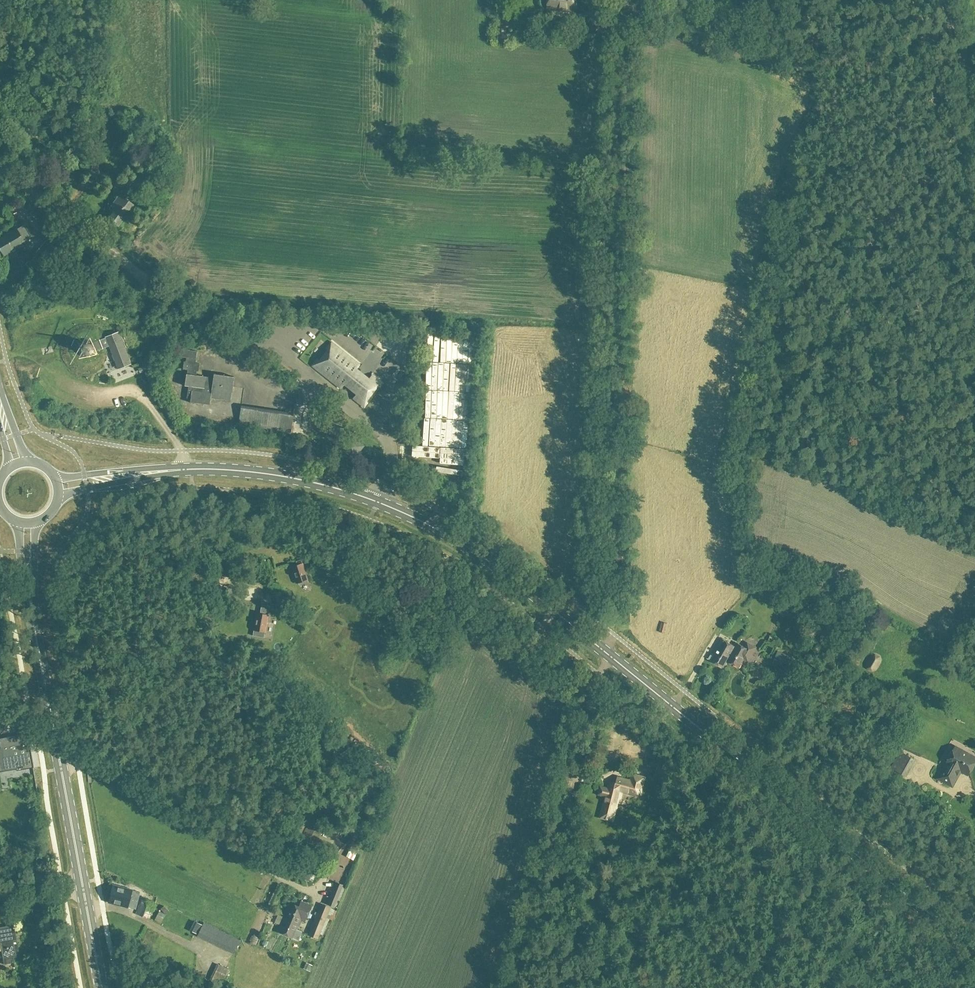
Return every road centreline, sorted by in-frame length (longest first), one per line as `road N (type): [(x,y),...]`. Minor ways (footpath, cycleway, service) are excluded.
road 1 (primary): [(974,949),(533,594),(444,533),(307,481),(225,470),(129,475)]
road 2 (track): [(613,633),(618,0)]
road 3 (primary): [(103,987),(29,586)]
road 4 (track): [(510,987),(613,633)]
road 5 (track): [(626,0),(959,64)]

